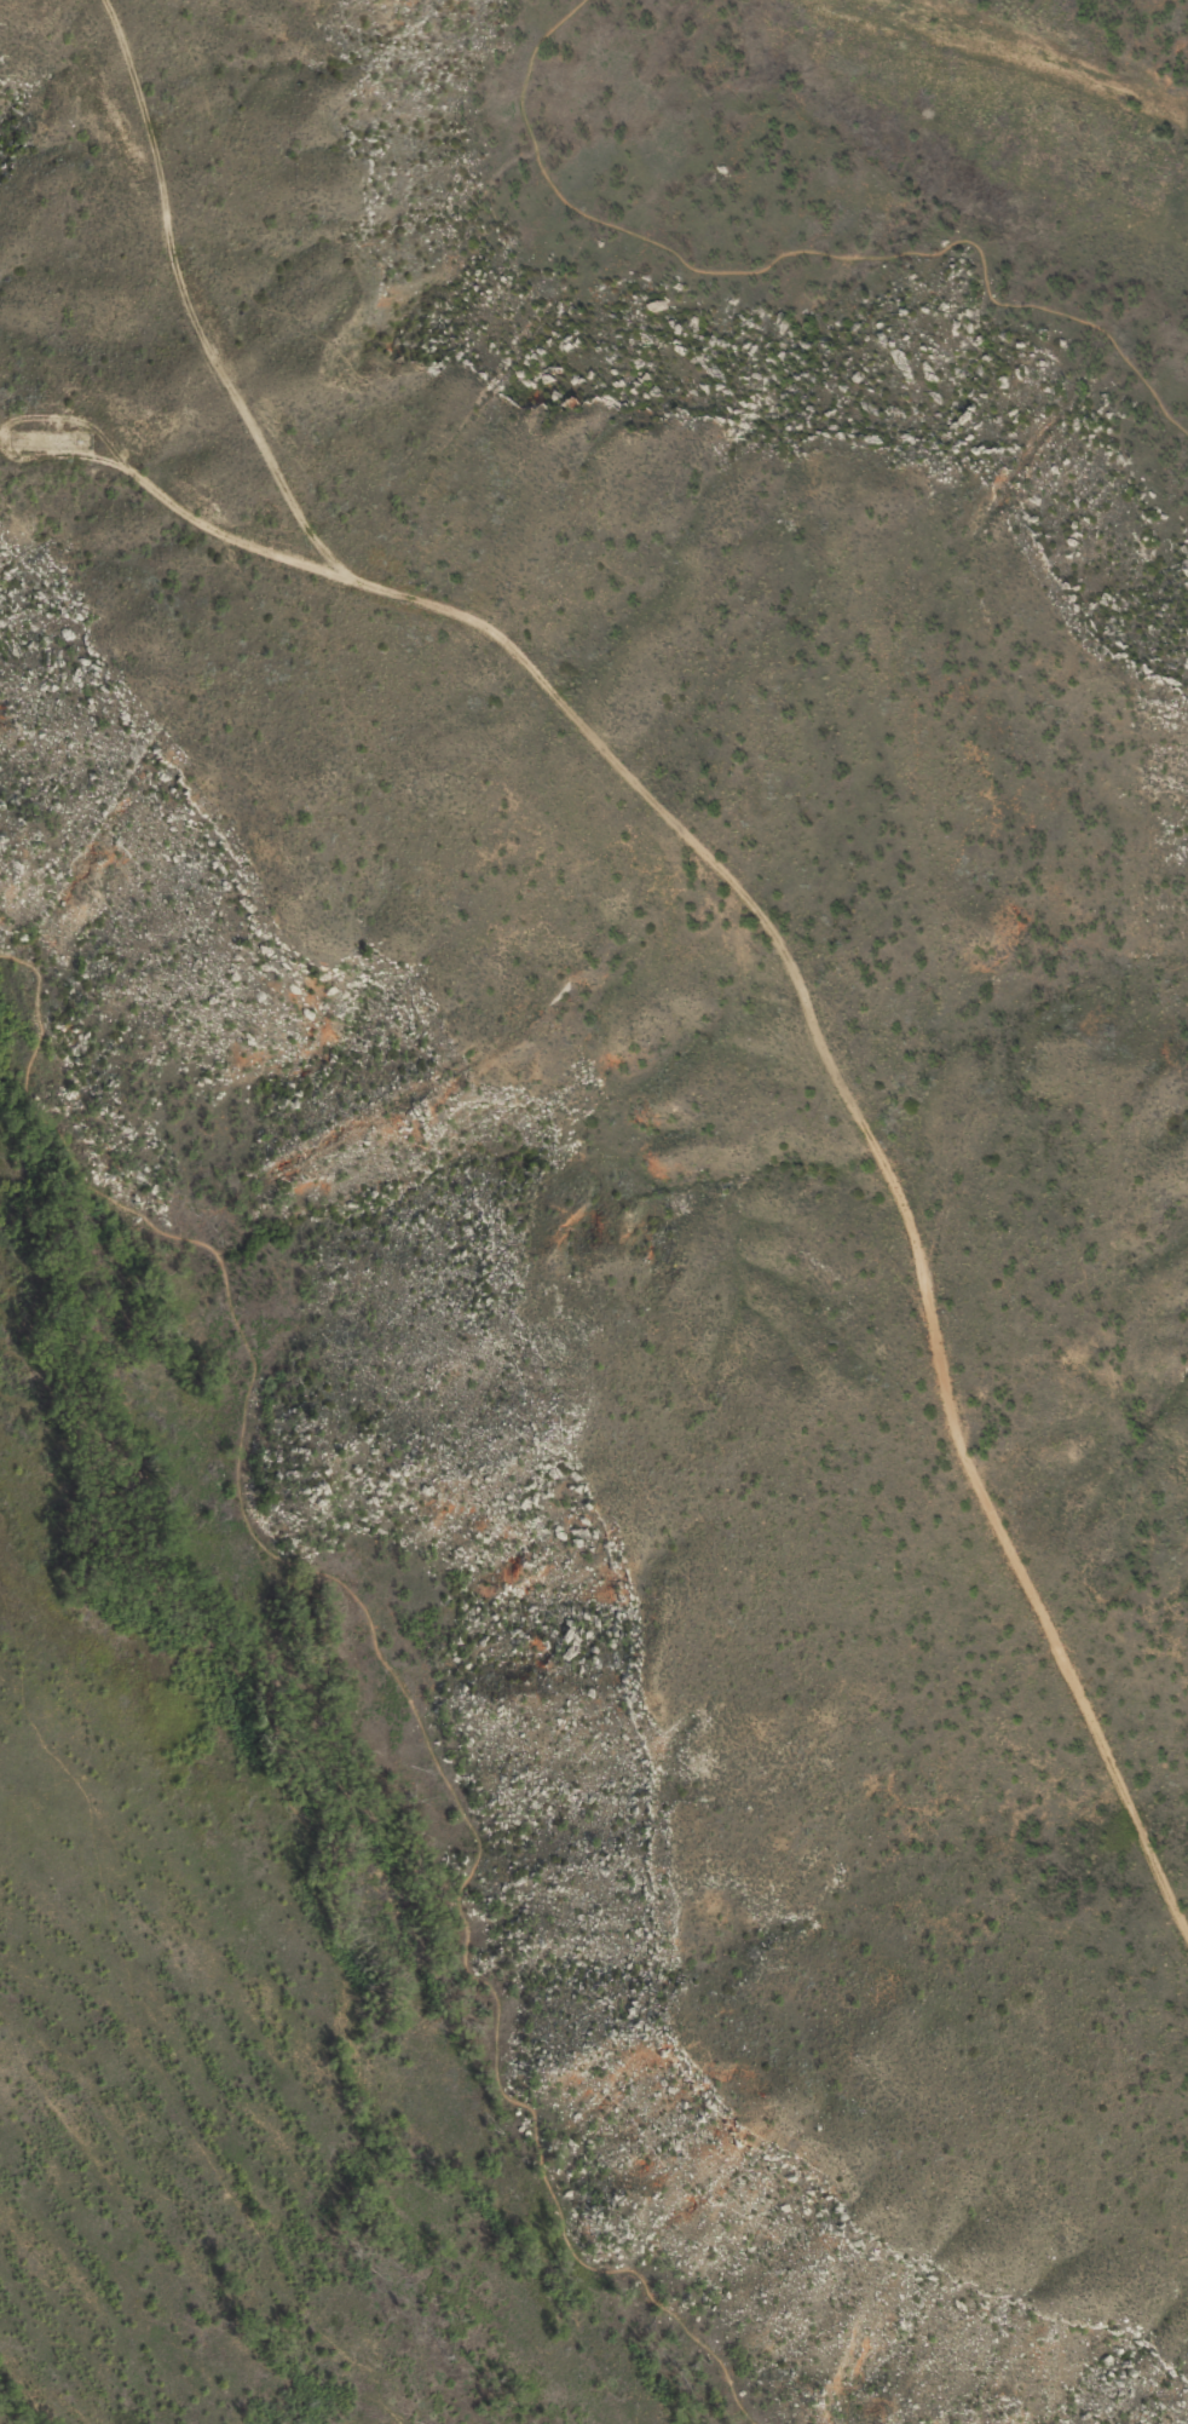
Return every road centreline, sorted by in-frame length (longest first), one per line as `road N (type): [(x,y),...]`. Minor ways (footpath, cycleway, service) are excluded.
road 1 (residential): [(772,994),(751,942),(650,796),(511,662),(328,548),(163,294),(138,91),(88,0)]
road 2 (residential): [(1187,1968),(1085,1710),(1030,1628),(772,994)]

